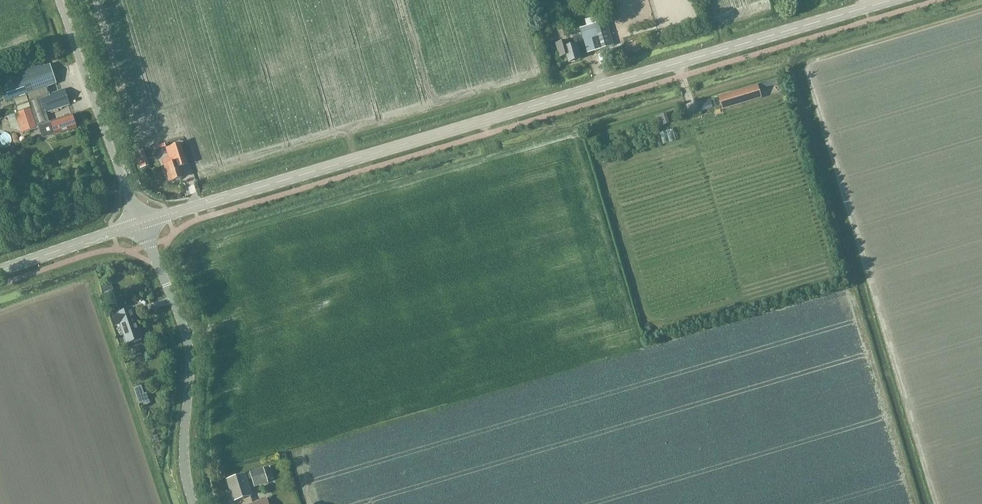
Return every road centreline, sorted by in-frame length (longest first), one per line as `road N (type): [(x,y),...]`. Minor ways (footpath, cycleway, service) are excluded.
road 1 (tertiary): [(140,223),(895,0)]
road 2 (unclassified): [(192,503),(182,459),(185,330),(140,223)]
road 3 (unclassified): [(140,223),(60,0)]
road 4 (tertiary): [(0,271),(140,223)]

